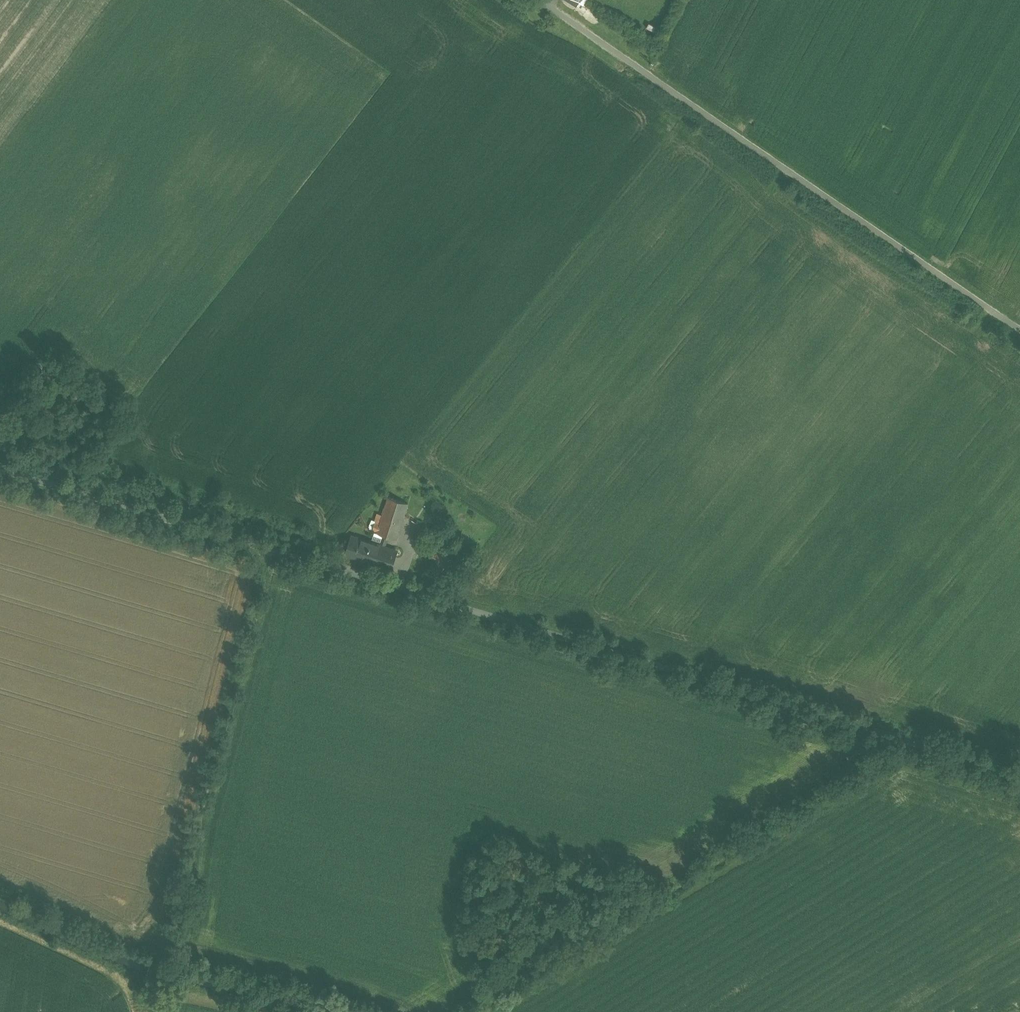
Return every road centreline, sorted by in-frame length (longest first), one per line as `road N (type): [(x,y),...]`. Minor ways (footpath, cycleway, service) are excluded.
road 1 (unclassified): [(0,472),(1019,779)]
road 2 (unclassified): [(547,0),(1019,325)]

